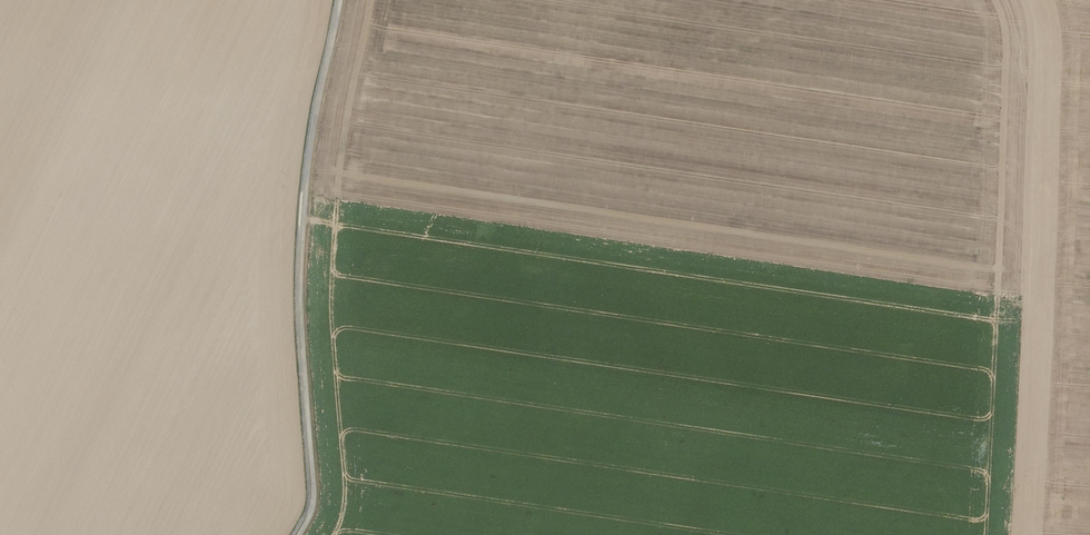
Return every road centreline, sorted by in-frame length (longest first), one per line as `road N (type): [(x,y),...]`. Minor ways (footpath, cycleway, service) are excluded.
road 1 (track): [(344,0),(310,173),(304,350),(316,507),(303,534)]

